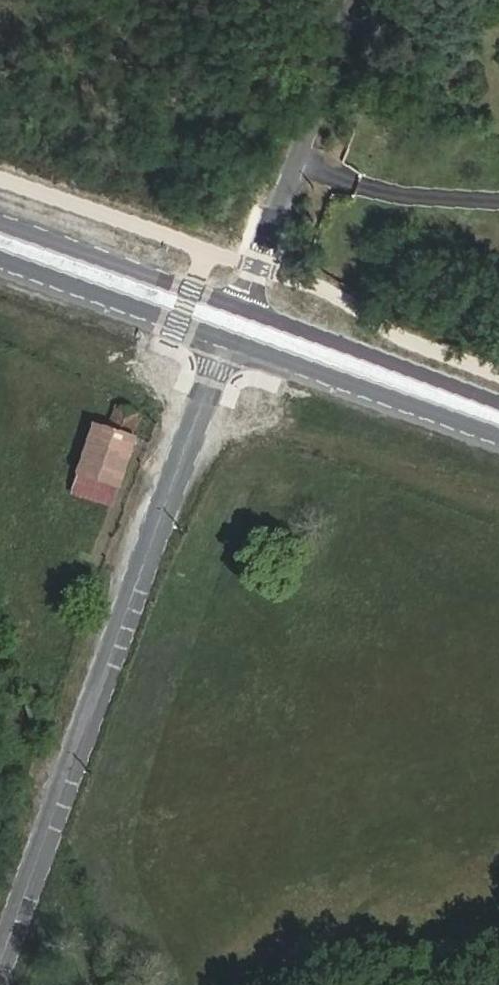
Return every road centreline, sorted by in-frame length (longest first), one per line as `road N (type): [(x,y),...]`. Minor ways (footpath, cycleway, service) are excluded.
road 1 (tertiary): [(0,959),(224,338)]
road 2 (tertiary): [(241,307),(354,0)]
road 3 (primary): [(224,338),(498,434)]
road 4 (primary): [(498,396),(241,307)]
road 5 (primary): [(241,307),(0,229)]
road 6 (primary): [(0,256),(224,338)]

